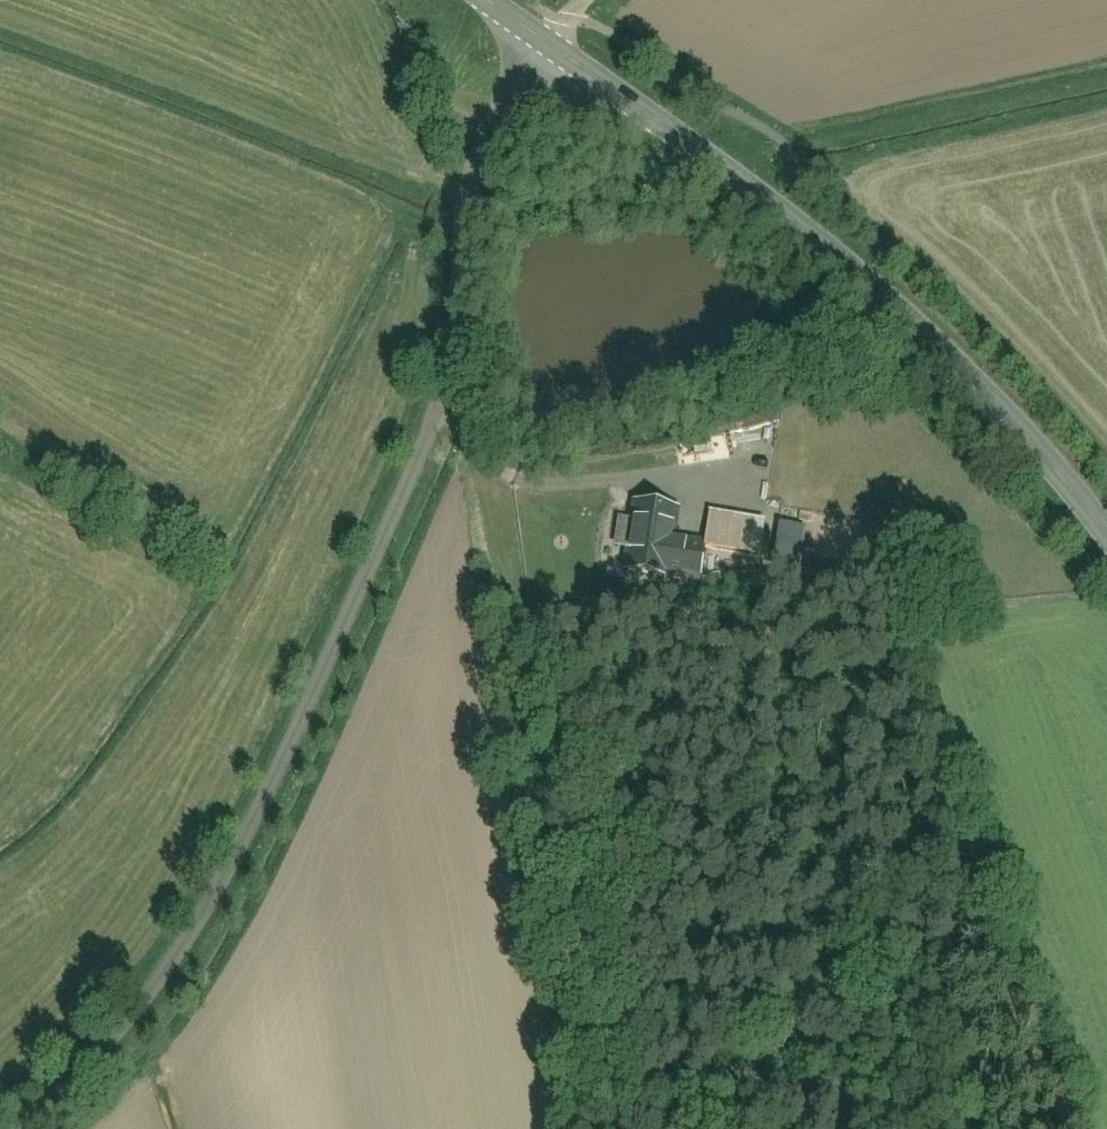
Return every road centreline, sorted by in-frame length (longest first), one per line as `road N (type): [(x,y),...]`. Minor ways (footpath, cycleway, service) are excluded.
road 1 (residential): [(25,1128),(156,991),(219,893),(338,647),(442,393),(471,207),(551,47)]
road 2 (tertiary): [(1106,530),(970,369),(783,216),(551,47)]

